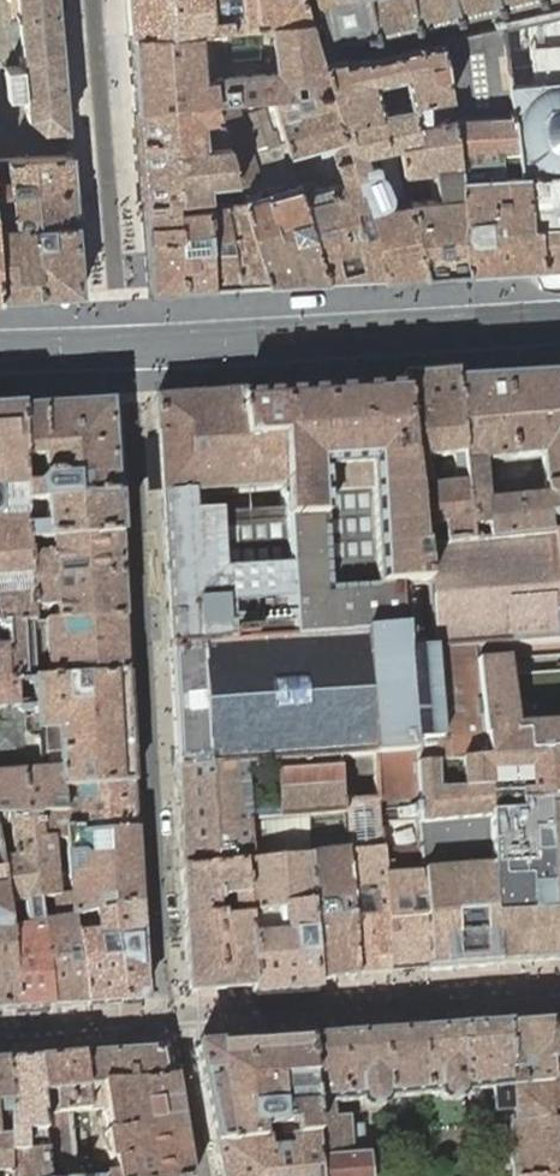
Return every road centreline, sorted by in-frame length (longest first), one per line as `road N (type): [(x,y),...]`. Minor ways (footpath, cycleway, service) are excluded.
road 1 (residential): [(202,1175),(166,994),(124,348)]
road 2 (residential): [(95,0),(124,348)]

